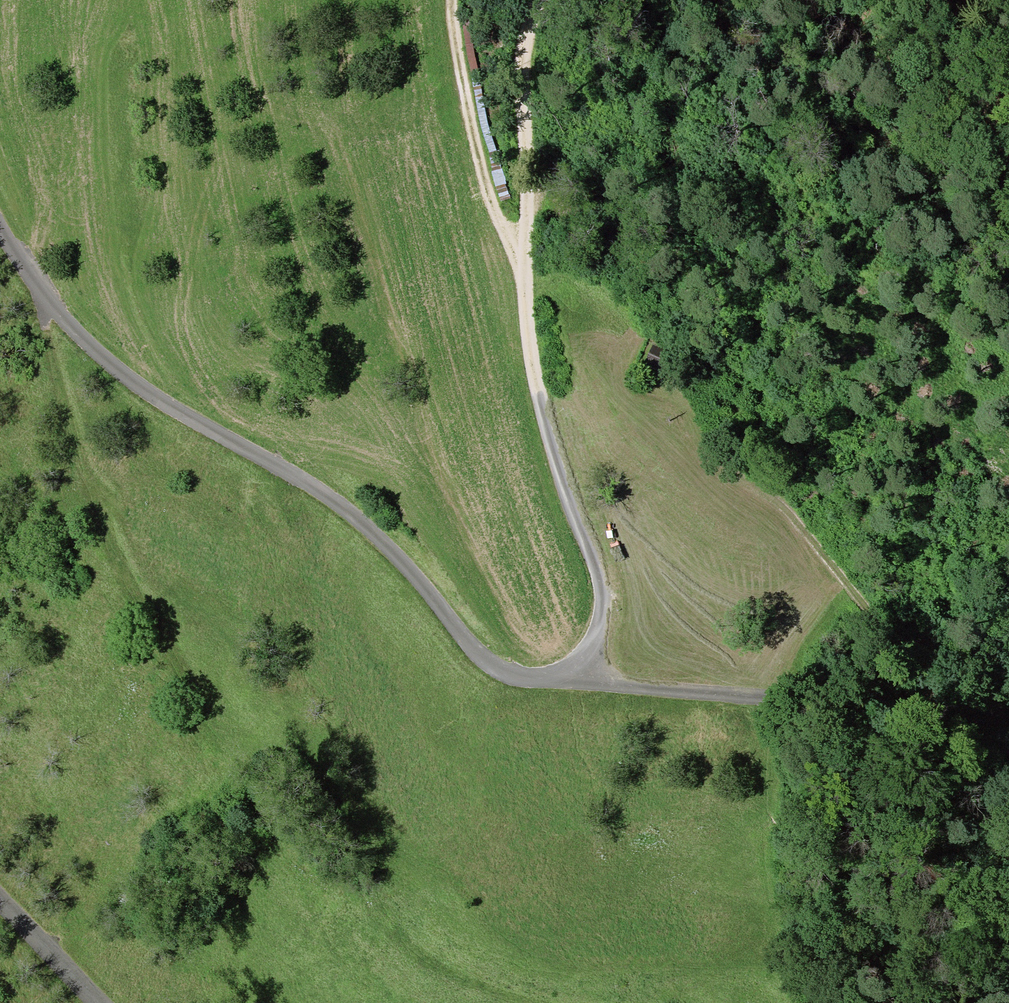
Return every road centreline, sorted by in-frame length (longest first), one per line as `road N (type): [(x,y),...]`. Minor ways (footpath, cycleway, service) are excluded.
road 1 (residential): [(1008,721),(575,686),(496,671),(355,515),(104,359),(27,272),(0,223)]
road 2 (track): [(527,252),(540,393),(605,595),(601,642),(575,686)]
road 3 (track): [(969,717),(927,686),(693,410)]
road 4 (track): [(463,0),(467,68),(493,199),(527,252)]
road 5 (track): [(527,252),(533,190),(526,60),(541,0)]
road 6 (residential): [(0,903),(95,1002)]

